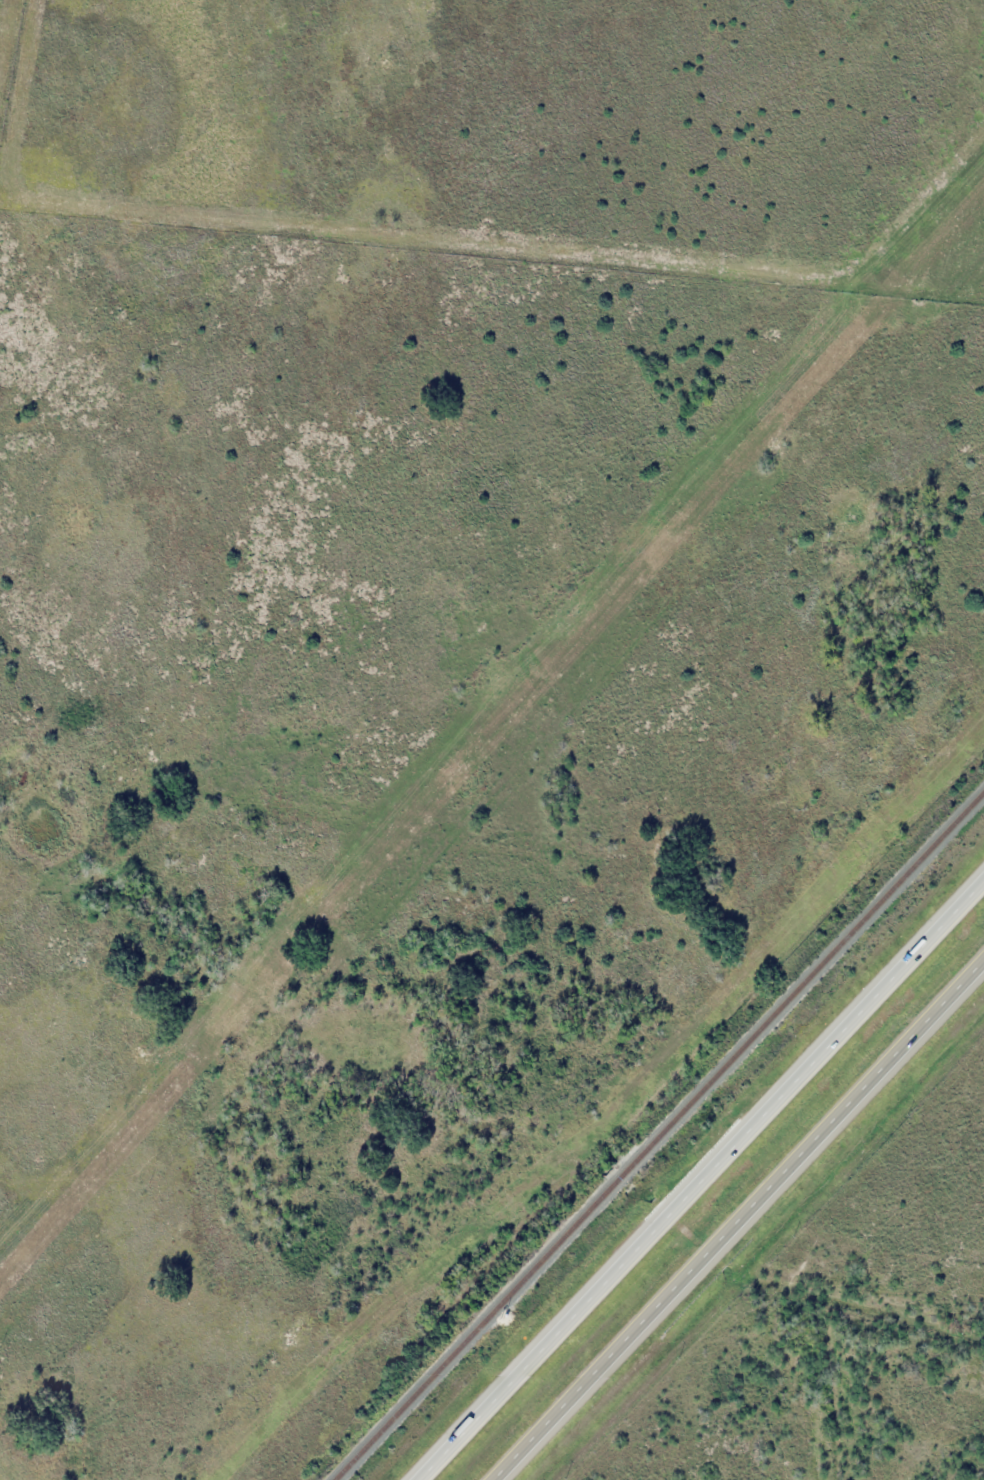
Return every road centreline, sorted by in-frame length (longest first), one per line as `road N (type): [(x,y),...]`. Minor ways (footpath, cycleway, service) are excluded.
road 1 (trunk): [(983,896),(427,1479)]
road 2 (trunk): [(498,1479),(983,975)]

